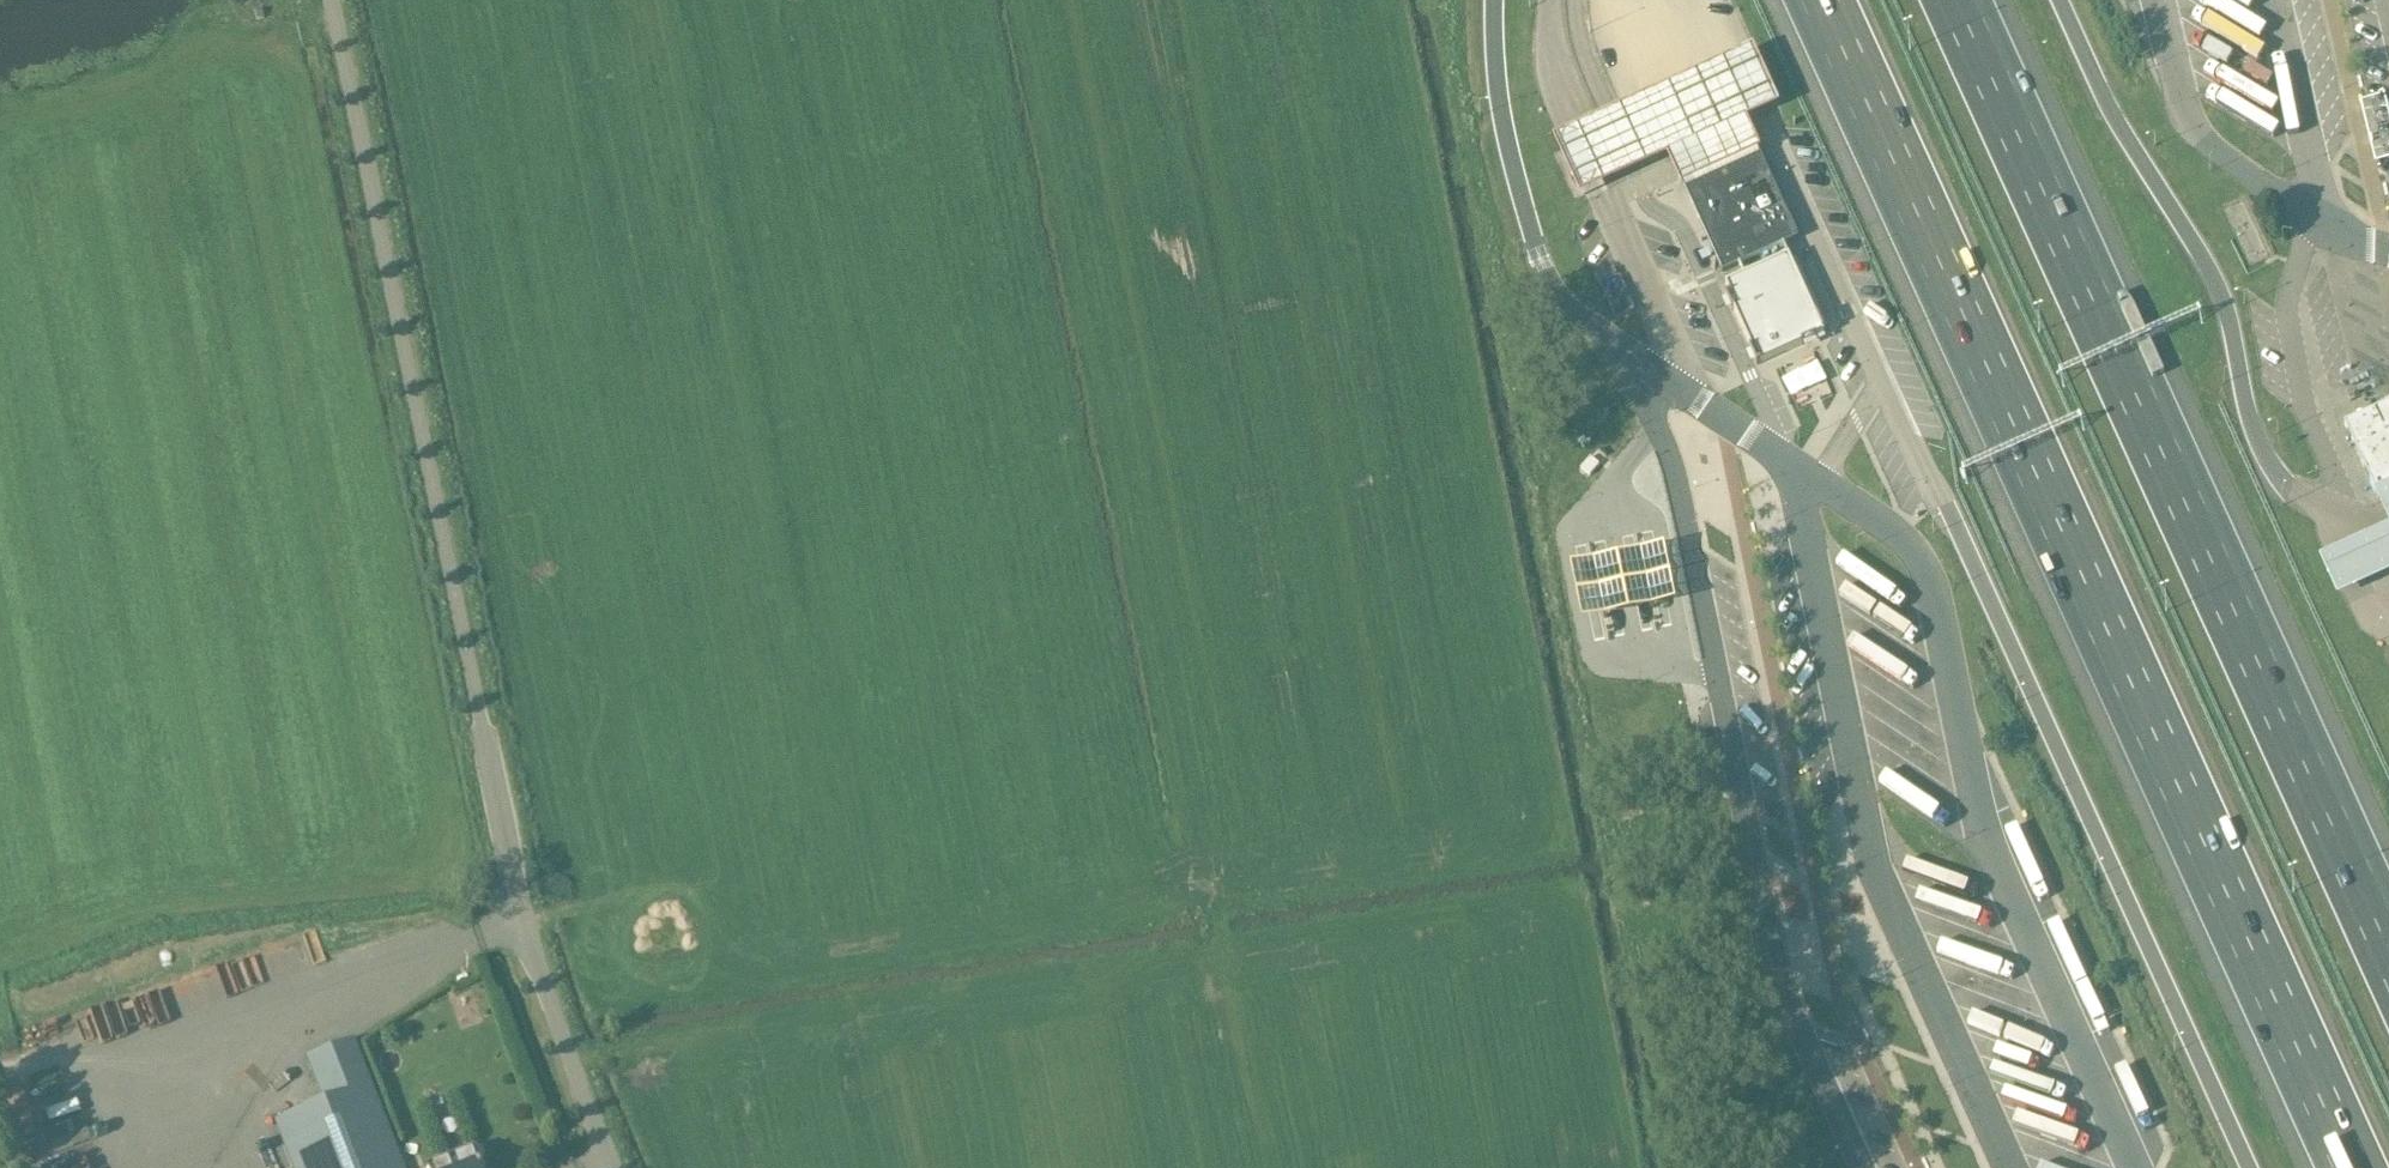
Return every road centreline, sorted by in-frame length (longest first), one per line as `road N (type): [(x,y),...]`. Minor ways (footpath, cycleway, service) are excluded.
road 1 (motorway): [(1813,0),(2347,1167)]
road 2 (unclassified): [(626,1167),(570,1032),(330,0)]
road 3 (motorway): [(2388,938),(1964,0)]

